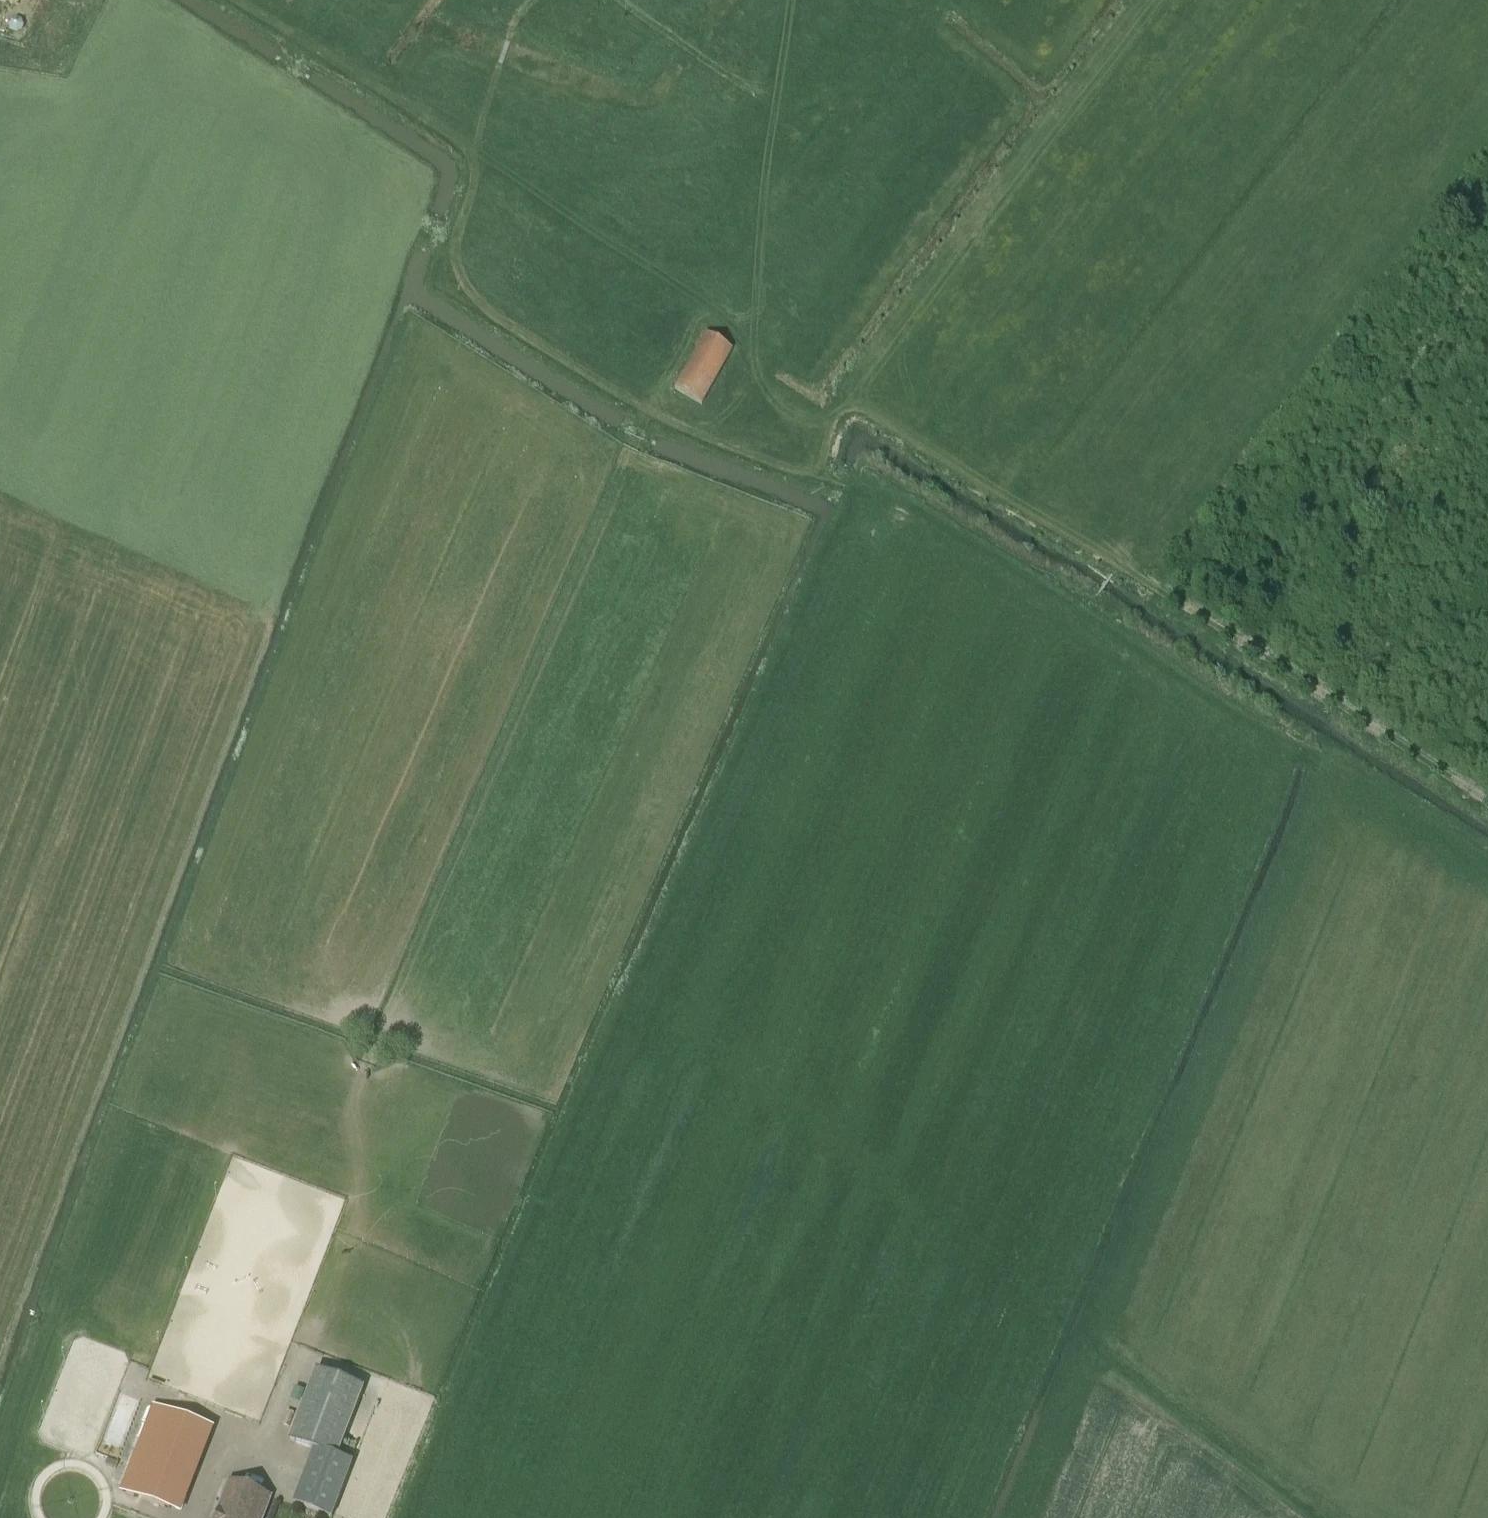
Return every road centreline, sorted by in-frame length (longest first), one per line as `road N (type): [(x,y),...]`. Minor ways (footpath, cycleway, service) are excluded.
road 1 (track): [(1119,566),(887,419),(858,407),(820,420),(796,413),(767,386),(752,352),(704,309),(477,145)]
road 2 (track): [(752,352),(745,241),(792,0)]
road 3 (track): [(477,145),(240,0)]

